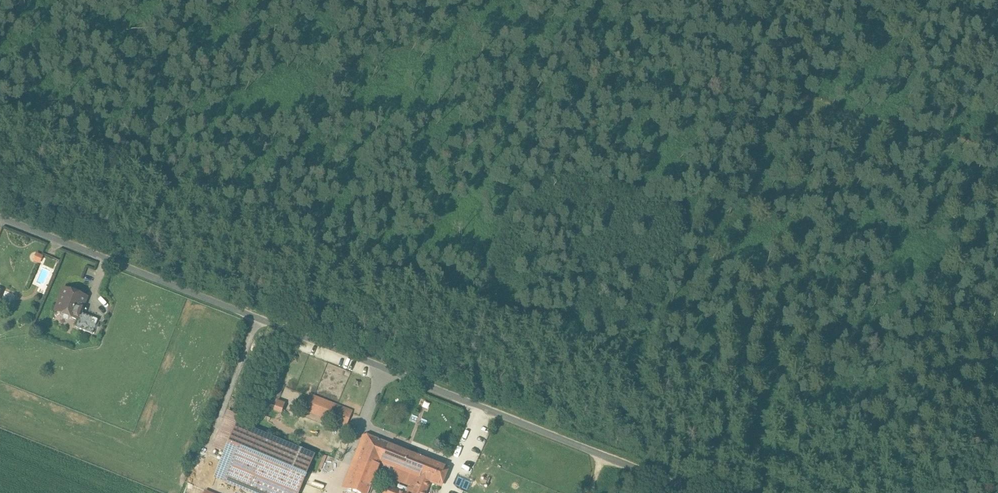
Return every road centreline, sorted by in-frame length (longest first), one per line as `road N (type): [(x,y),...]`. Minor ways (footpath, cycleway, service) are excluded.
road 1 (unclassified): [(705,492),(0,216)]

